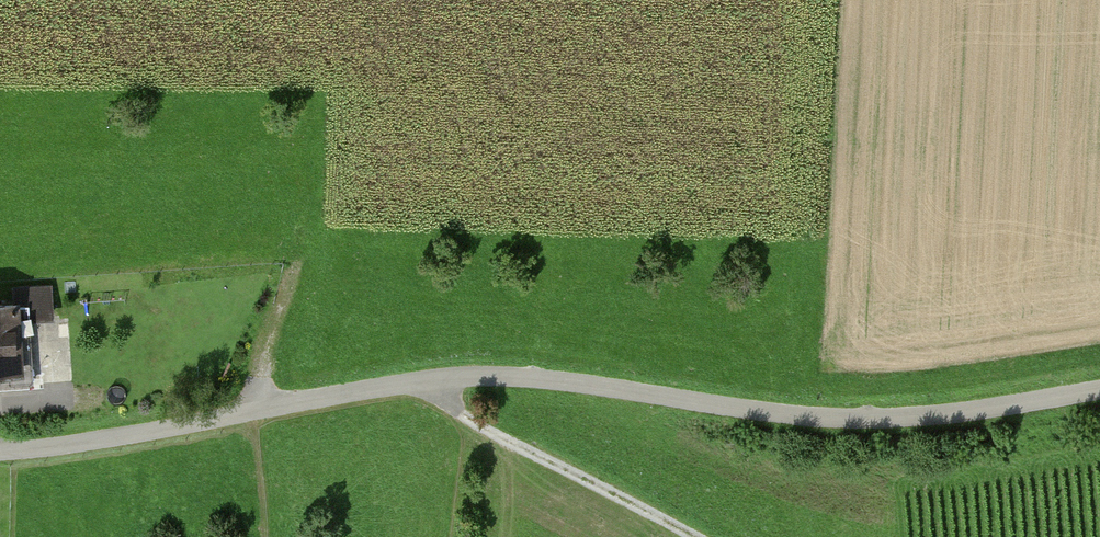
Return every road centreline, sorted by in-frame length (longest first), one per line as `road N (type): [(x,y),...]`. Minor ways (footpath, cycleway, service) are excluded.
road 1 (unclassified): [(0,451),(431,379),(497,377),(858,419),(1099,391)]
road 2 (track): [(431,379),(453,412),(700,536)]
road 3 (track): [(252,409),(295,258)]

